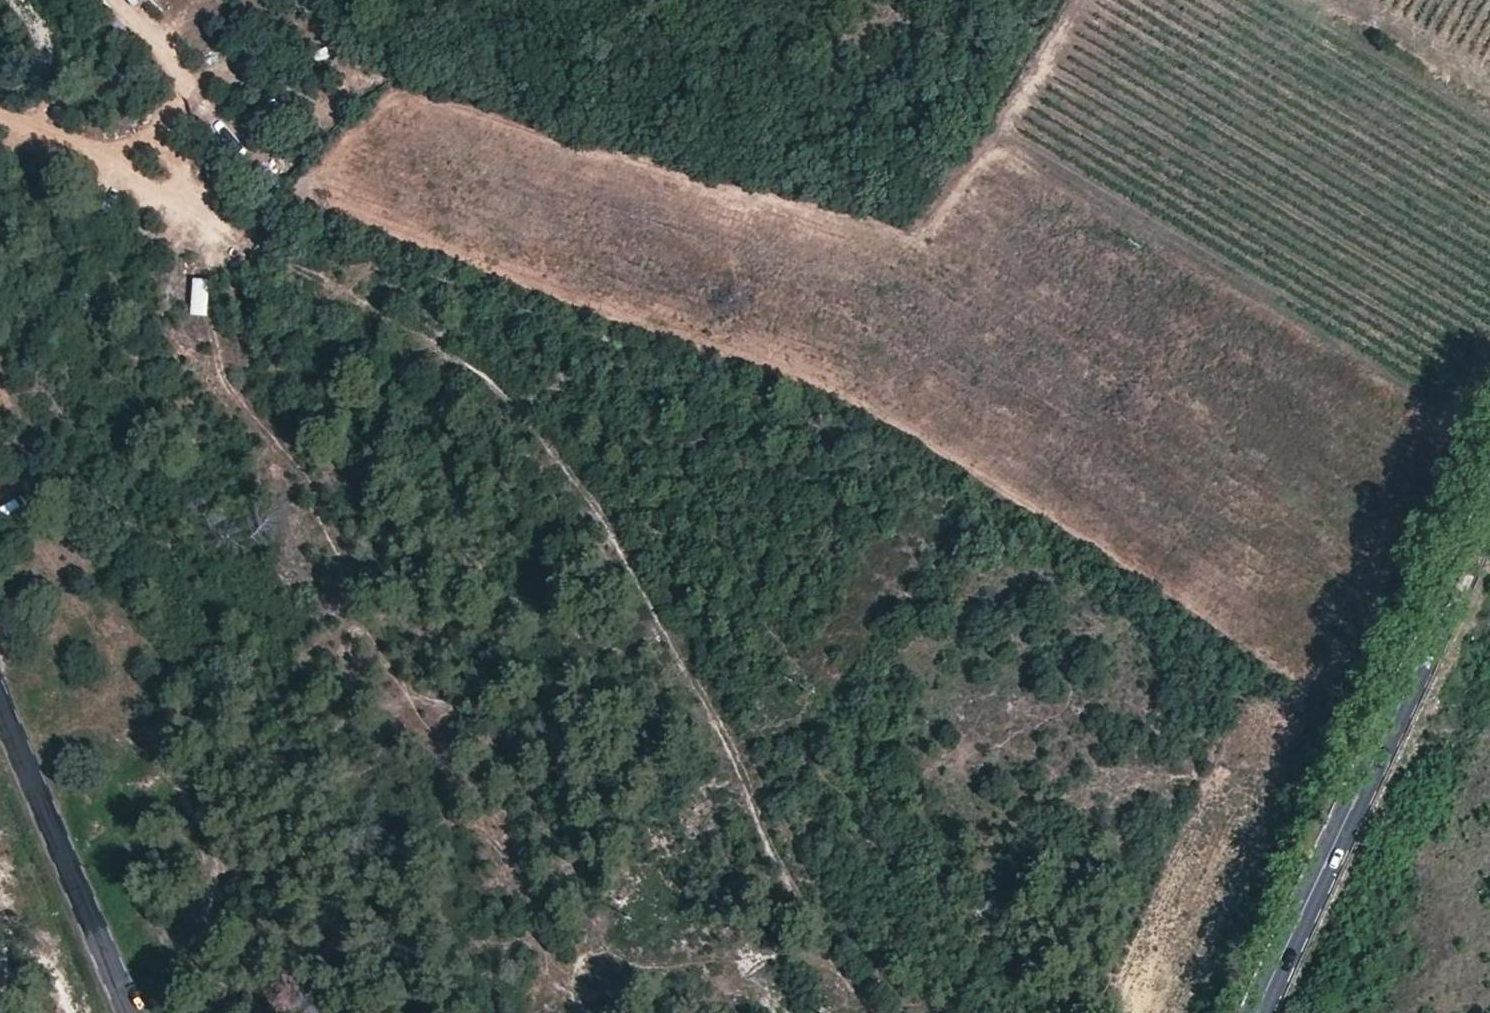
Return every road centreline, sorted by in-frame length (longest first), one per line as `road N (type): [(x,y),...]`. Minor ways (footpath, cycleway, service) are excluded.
road 1 (track): [(0,120),(42,127),(108,157),(252,245),(354,295),(499,389),(592,492),(745,774),(793,891),(879,1012)]
road 2 (primary): [(1249,1012),(1489,508)]
road 3 (tertiary): [(125,1012),(0,718)]

